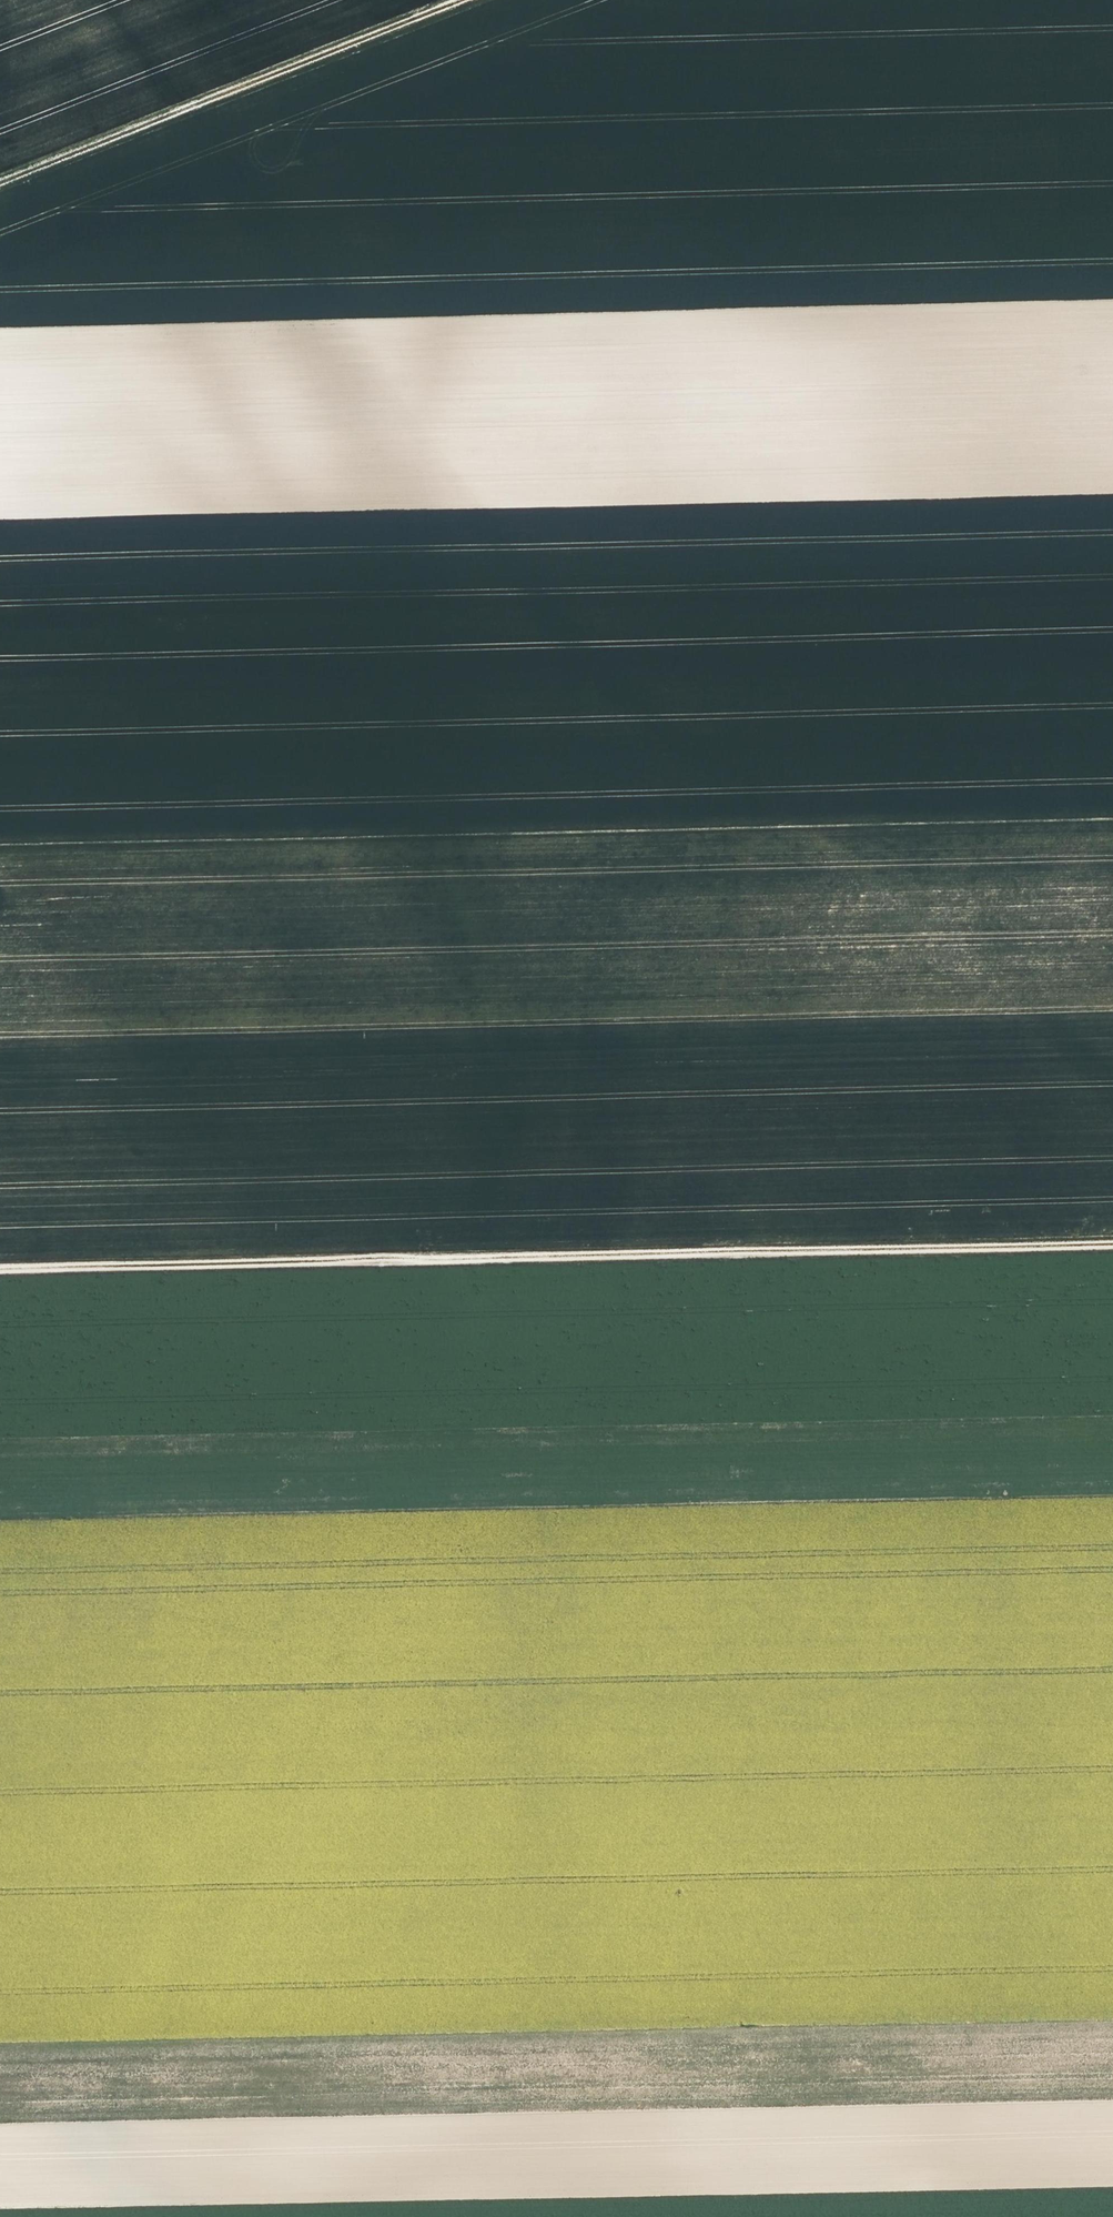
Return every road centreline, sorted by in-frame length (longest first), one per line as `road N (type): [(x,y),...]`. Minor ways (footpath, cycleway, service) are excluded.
road 1 (track): [(0,1269),(1112,1239)]
road 2 (track): [(0,176),(460,0)]

